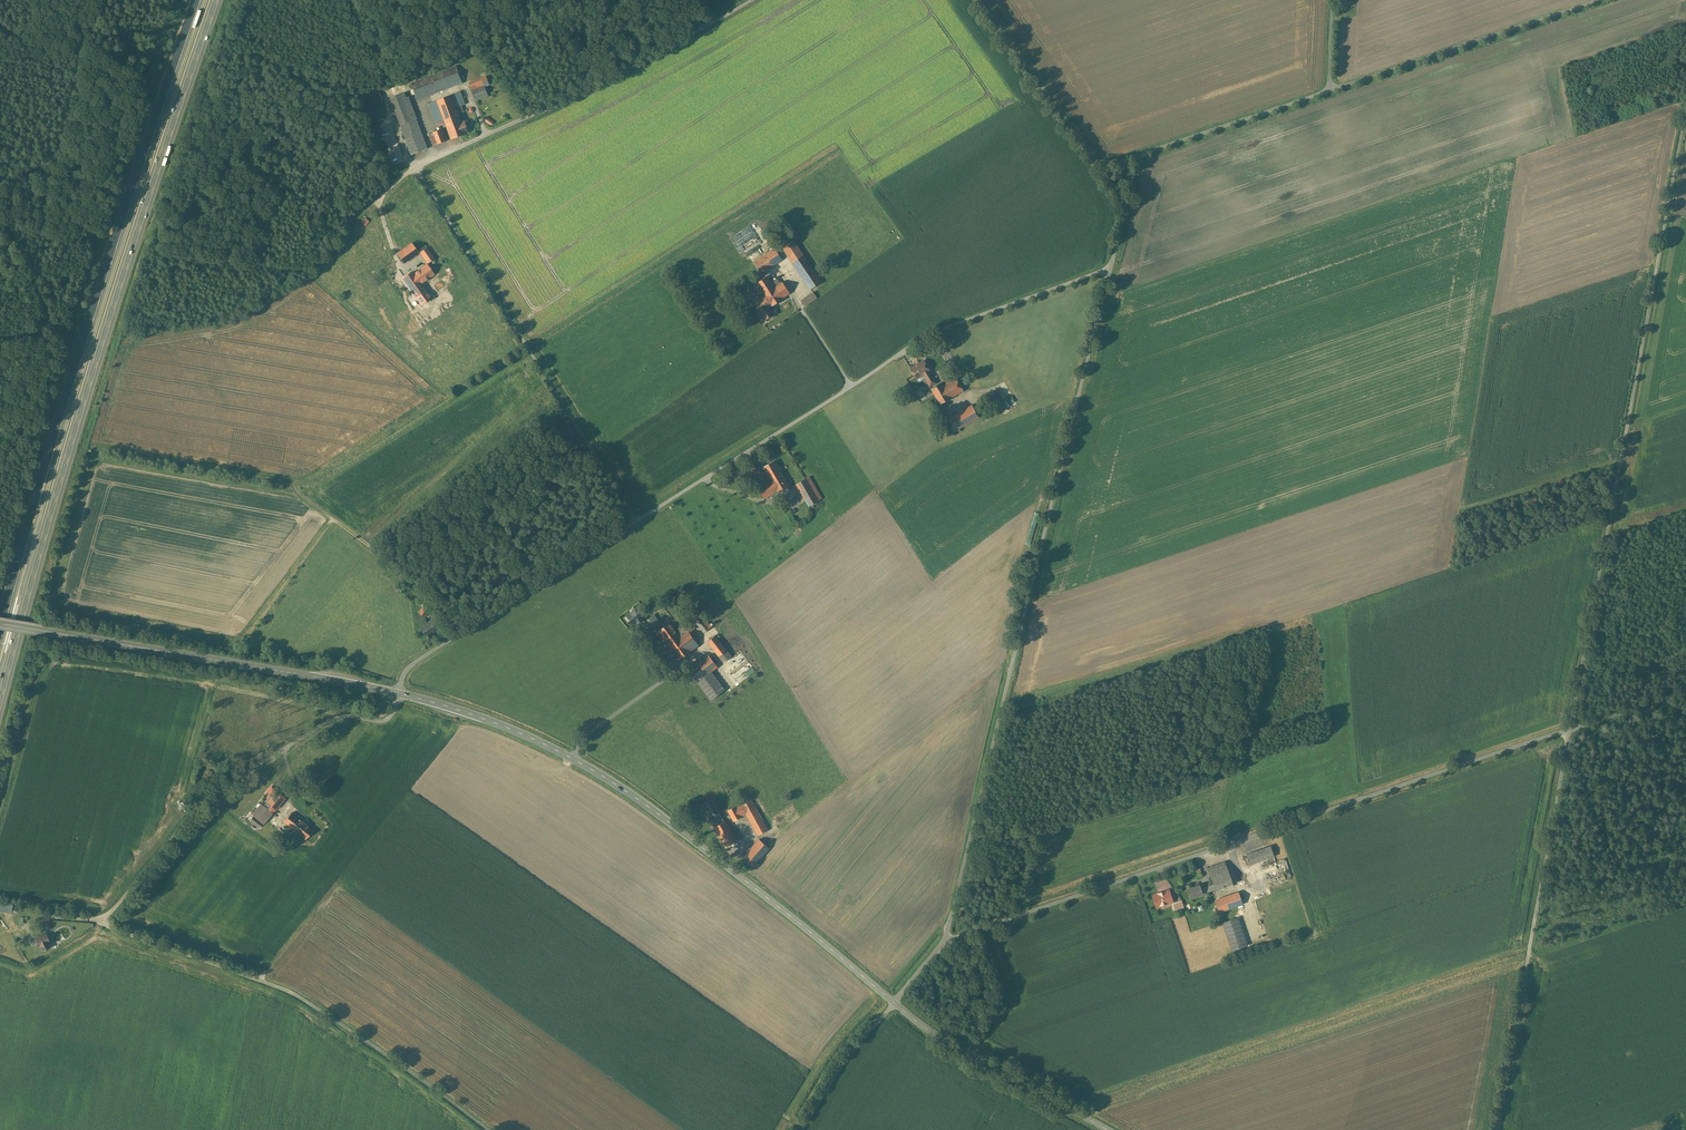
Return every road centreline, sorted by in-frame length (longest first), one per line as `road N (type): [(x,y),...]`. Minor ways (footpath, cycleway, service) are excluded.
road 1 (unclassified): [(399,693),(387,720),(332,719),(202,799),(105,921),(293,993),(491,1129)]
road 2 (unclassified): [(634,521),(414,167),(560,104),(751,0)]
road 3 (motorway): [(0,696),(126,262),(215,0)]
road 4 (unclassified): [(946,940),(1109,270)]
road 5 (motorway): [(201,0),(112,261),(0,643)]
road 6 (unclassified): [(946,940),(1570,730)]
road 7 (unclassified): [(1570,730),(1685,108)]
road 8 (tertiary): [(399,693),(513,730),(616,785),(894,1003)]
road 9 (unclassified): [(634,521),(944,328),(1109,270)]
road 10 (track): [(1102,300),(1525,159),(1539,199)]
road 11 (unclassified): [(1496,1129),(1570,730)]
road 12 (tertiary): [(0,623),(396,693)]
road 13 (unclassified): [(396,693),(416,662),(634,521)]
road 14 (unclassified): [(1597,0),(1331,89)]
road 15 (tertiary): [(894,1003),(939,1037),(1108,1129)]
road 16 (unclassified): [(979,0),(1098,167)]
road 17 (unclassified): [(1331,89),(1141,154)]
road 18 (unclassified): [(802,1129),(894,1003)]
road 19 (unclassified): [(1570,730),(1685,691)]

